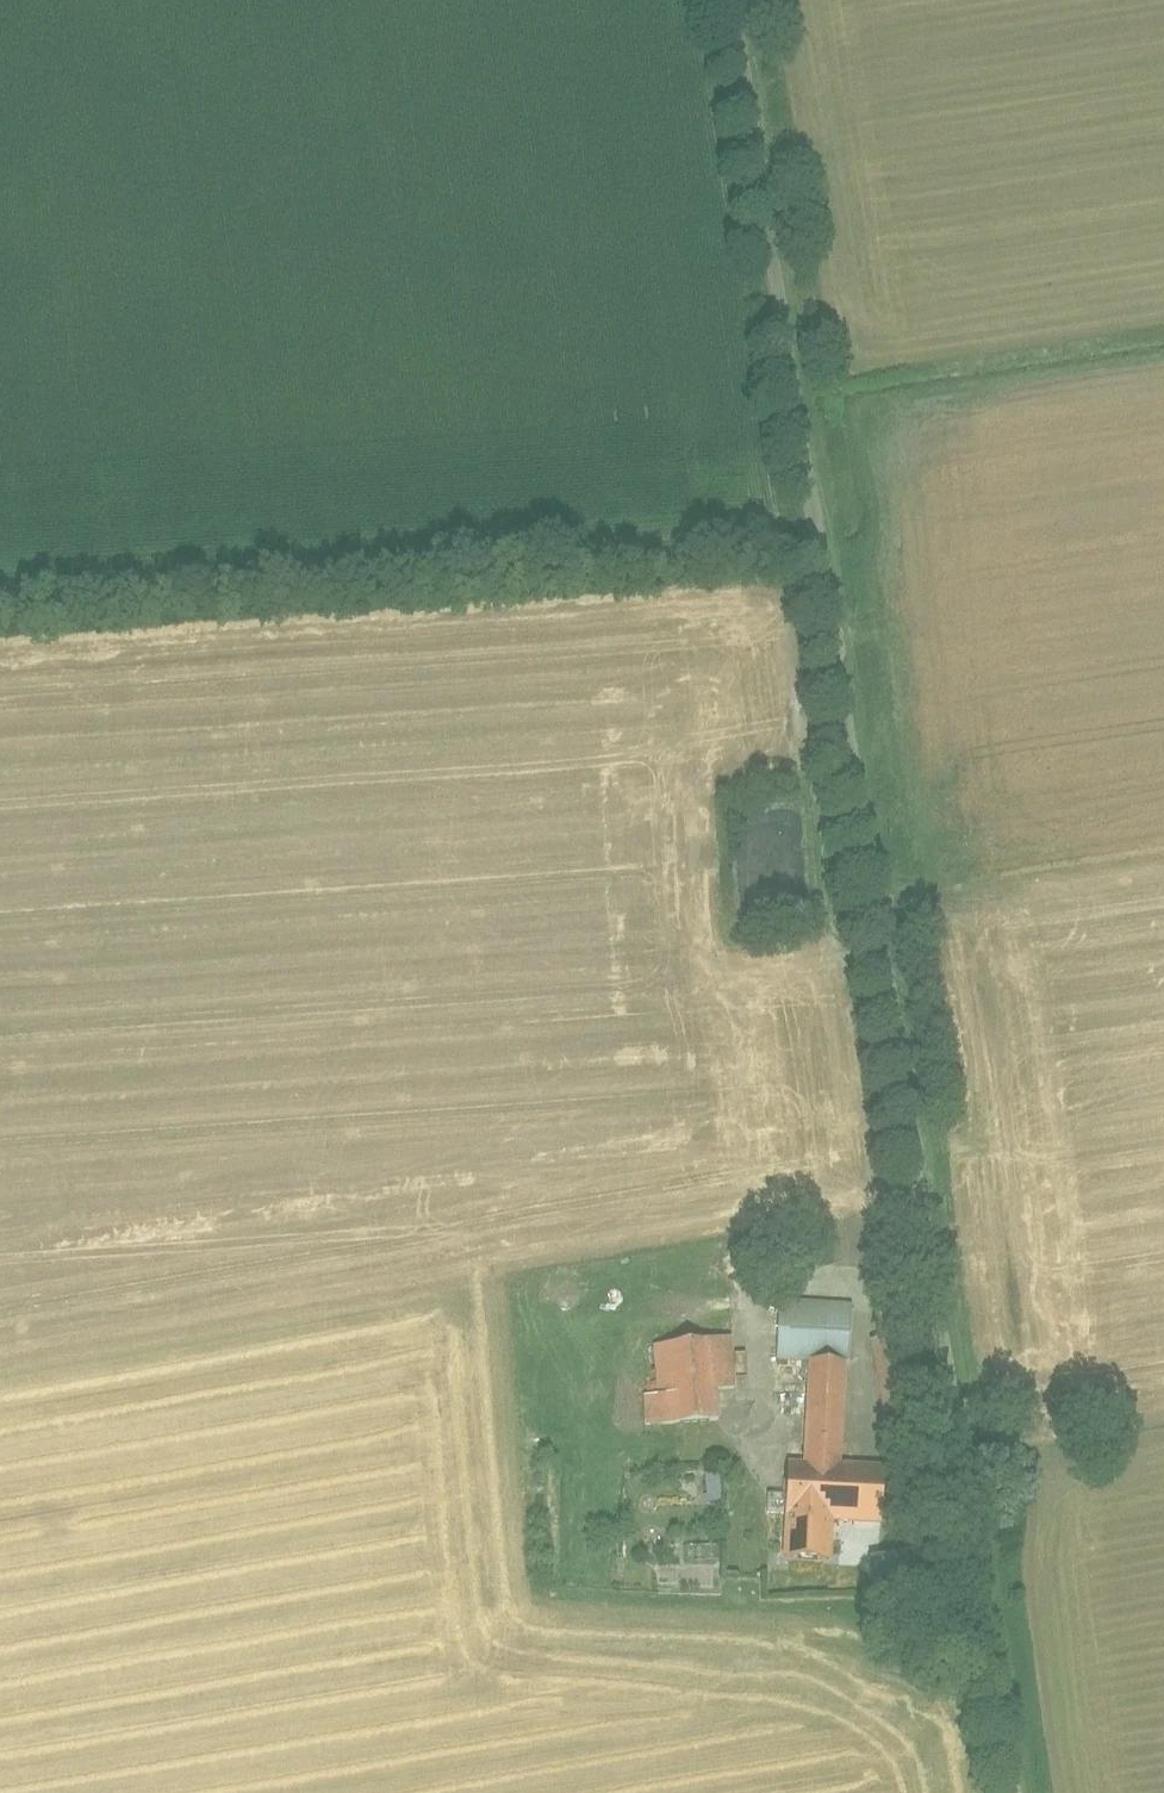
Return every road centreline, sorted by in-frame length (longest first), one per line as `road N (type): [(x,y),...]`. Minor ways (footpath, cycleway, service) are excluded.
road 1 (residential): [(727,0),(1007,1792)]

